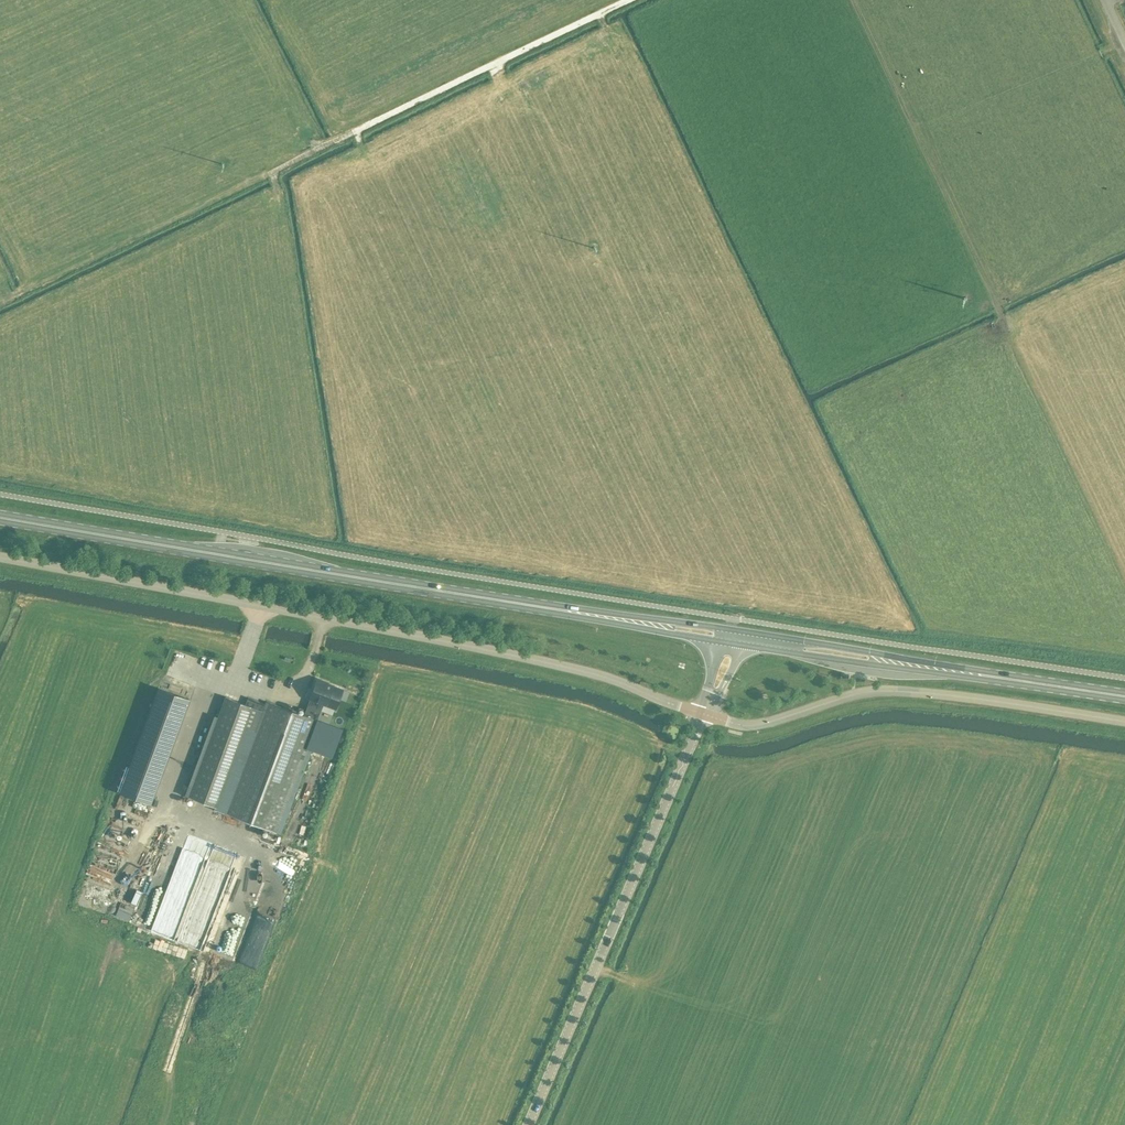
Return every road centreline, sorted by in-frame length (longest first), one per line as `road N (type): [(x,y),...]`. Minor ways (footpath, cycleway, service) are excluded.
road 1 (primary): [(734,638),(0,518)]
road 2 (unclassified): [(705,714),(555,664),(0,558)]
road 3 (tertiary): [(529,1124),(705,714)]
road 4 (unclassified): [(1124,723),(898,692),(855,695),(760,726),(705,714)]
road 5 (primary): [(1124,699),(734,638)]

